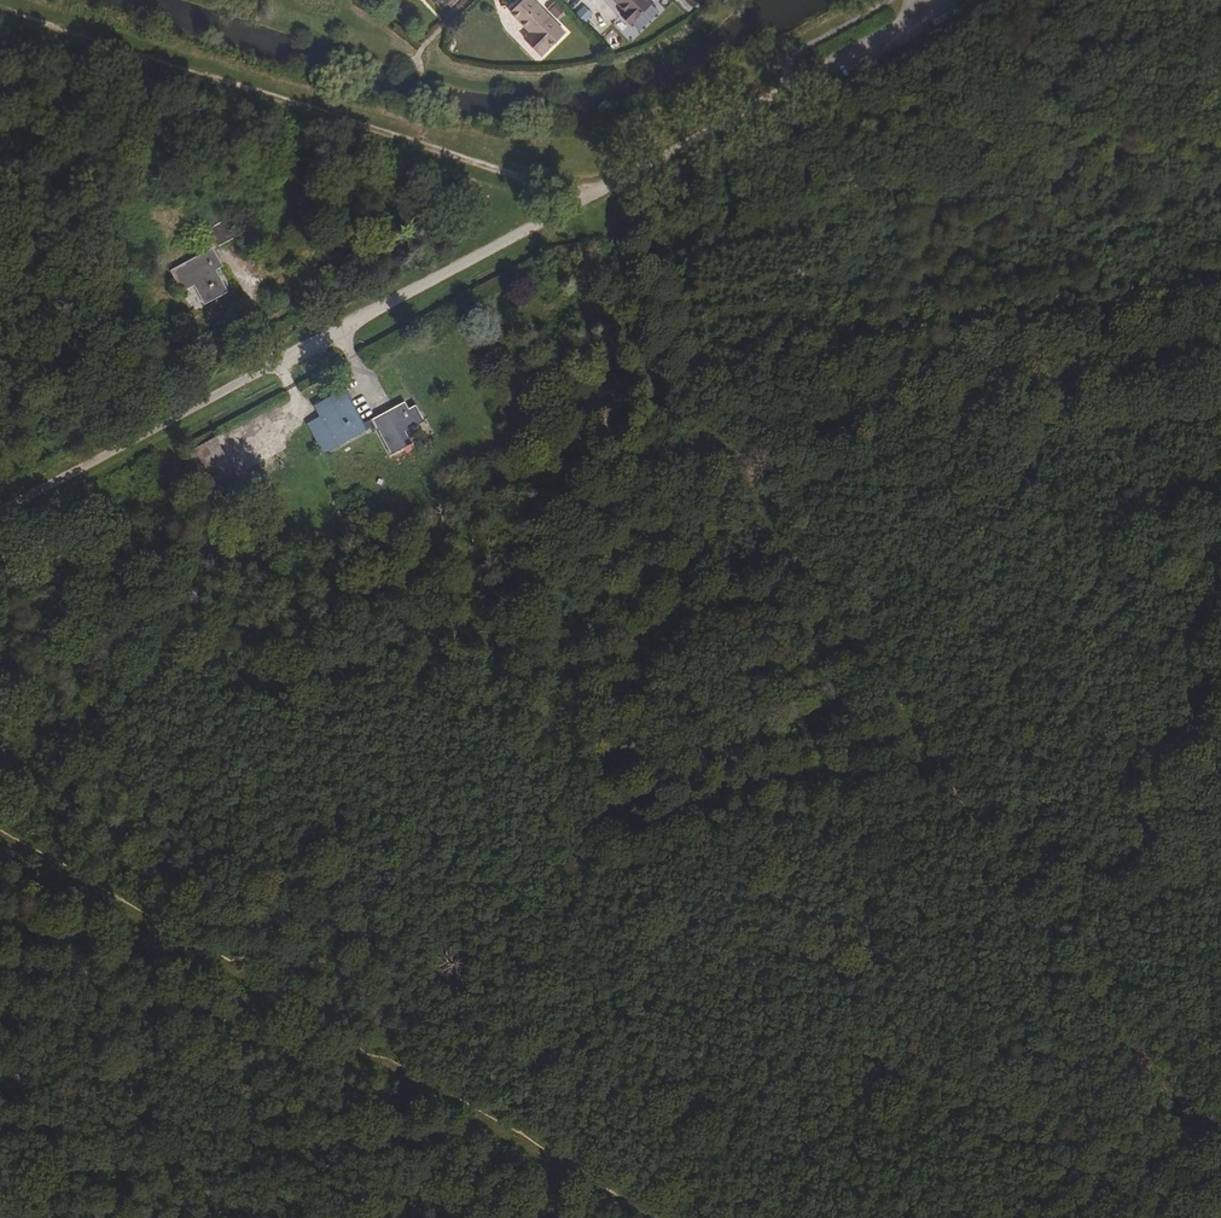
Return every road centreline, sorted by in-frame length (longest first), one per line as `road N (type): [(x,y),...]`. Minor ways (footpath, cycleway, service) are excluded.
road 1 (track): [(604,192),(513,176),(0,9)]
road 2 (track): [(0,515),(546,220)]
road 3 (unclassified): [(546,220),(905,23),(911,0)]

